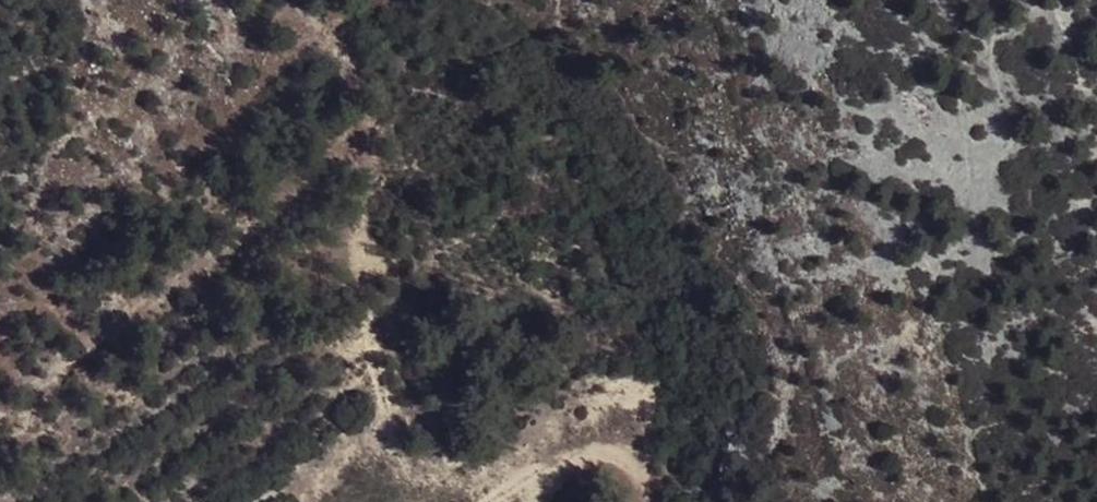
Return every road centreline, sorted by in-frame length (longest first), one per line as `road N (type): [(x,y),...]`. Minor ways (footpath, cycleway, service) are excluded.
road 1 (track): [(482,501),(561,455),(610,456),(638,477),(642,501)]

